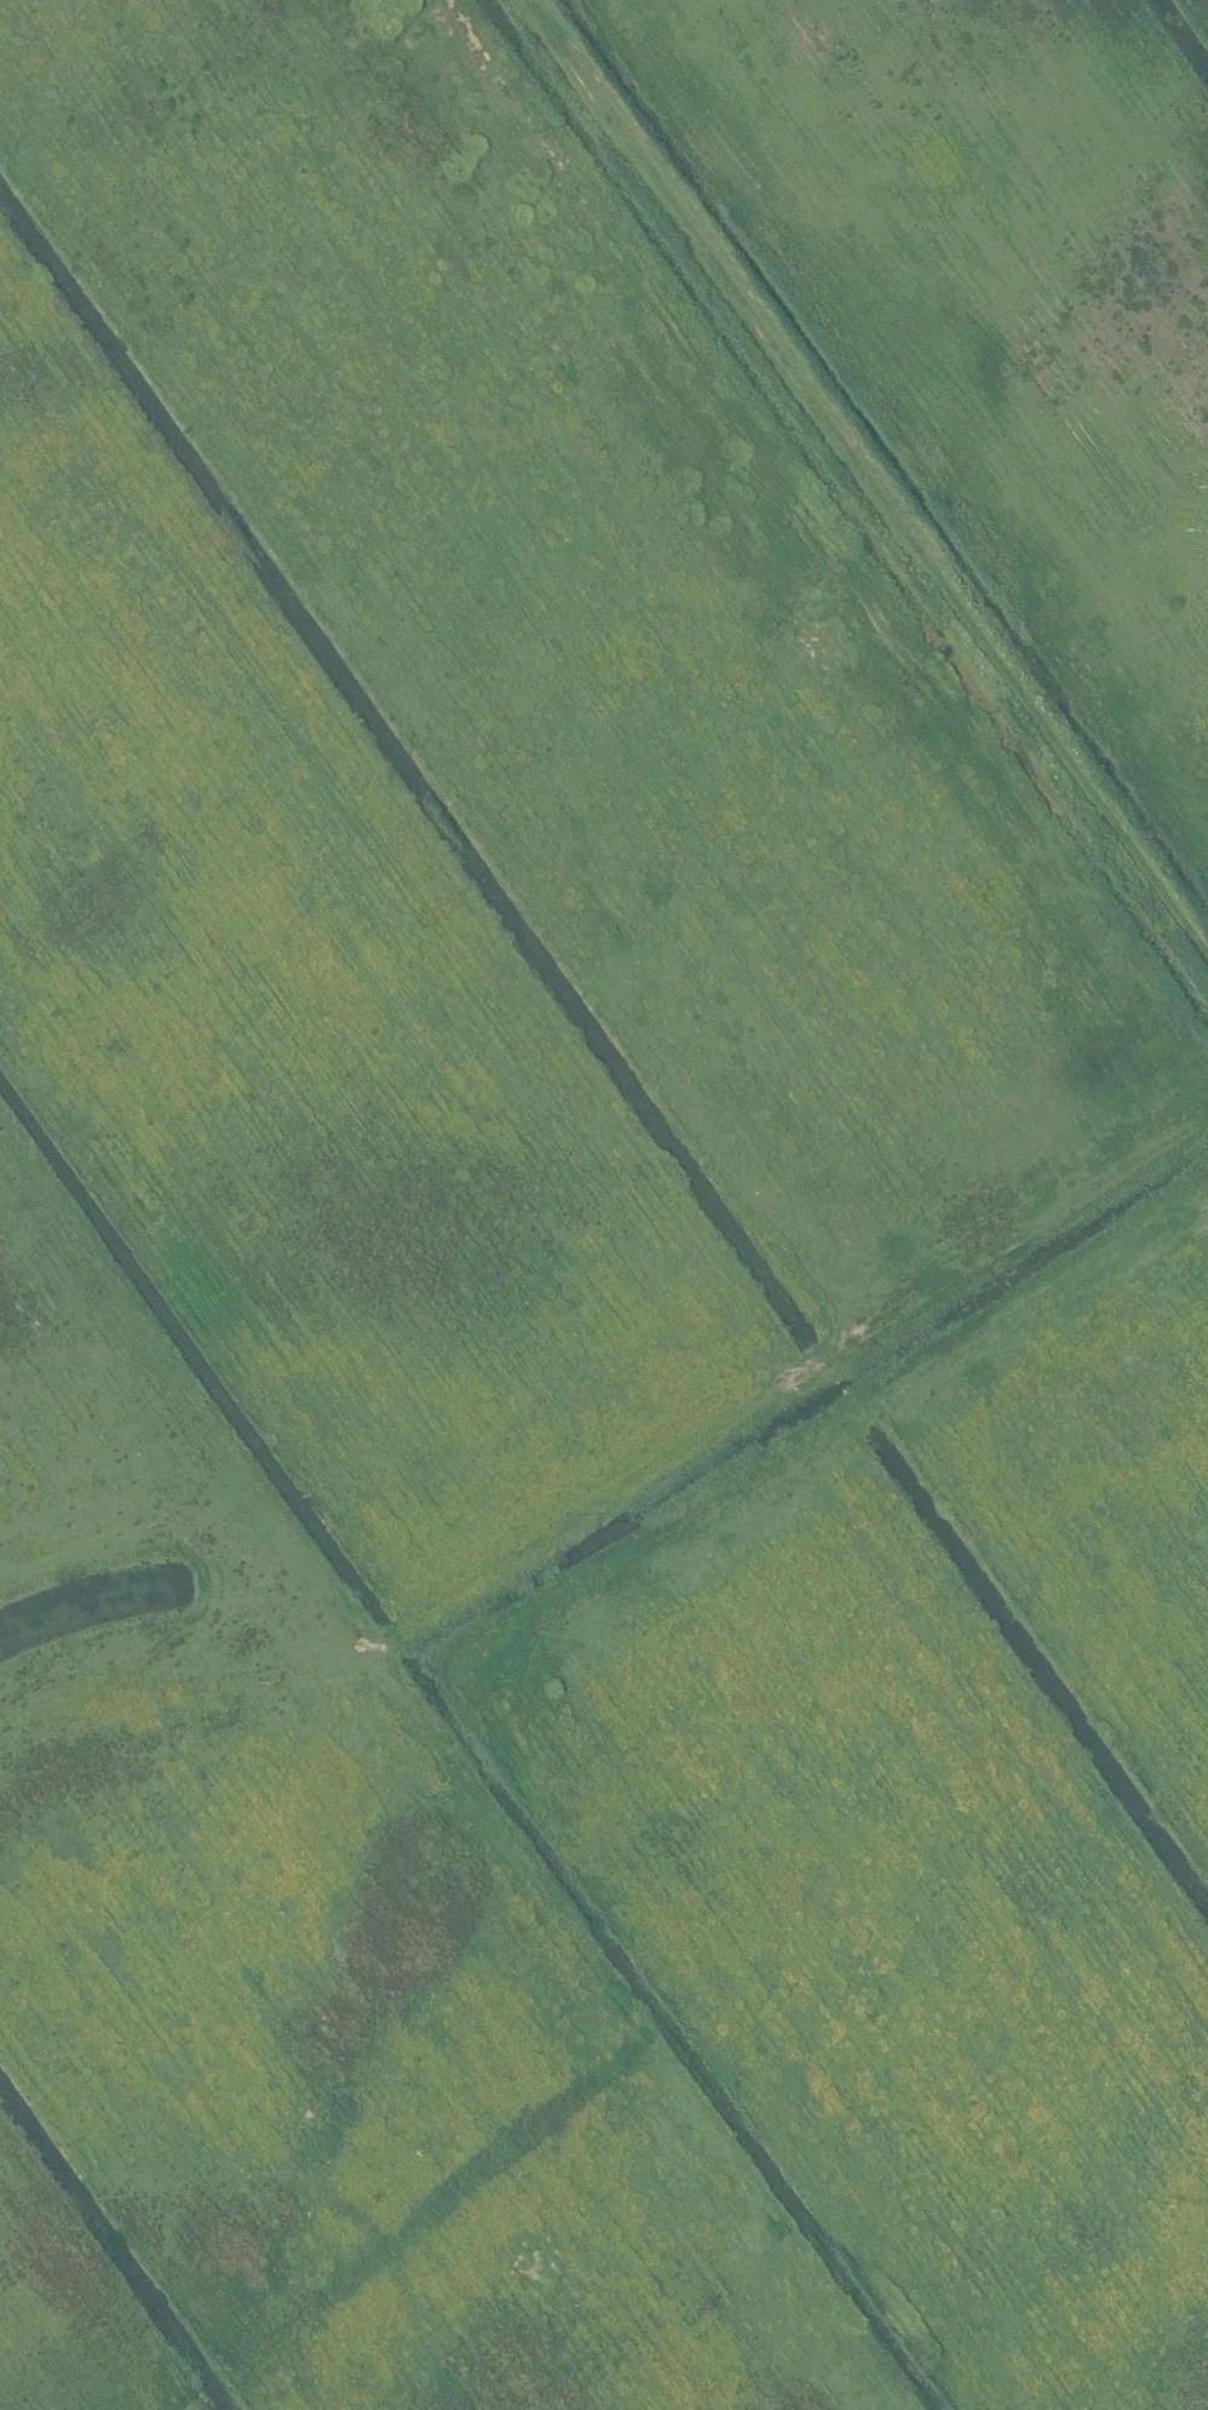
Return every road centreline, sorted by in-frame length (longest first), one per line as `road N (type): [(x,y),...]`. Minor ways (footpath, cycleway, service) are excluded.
road 1 (track): [(1207,964),(540,0)]

